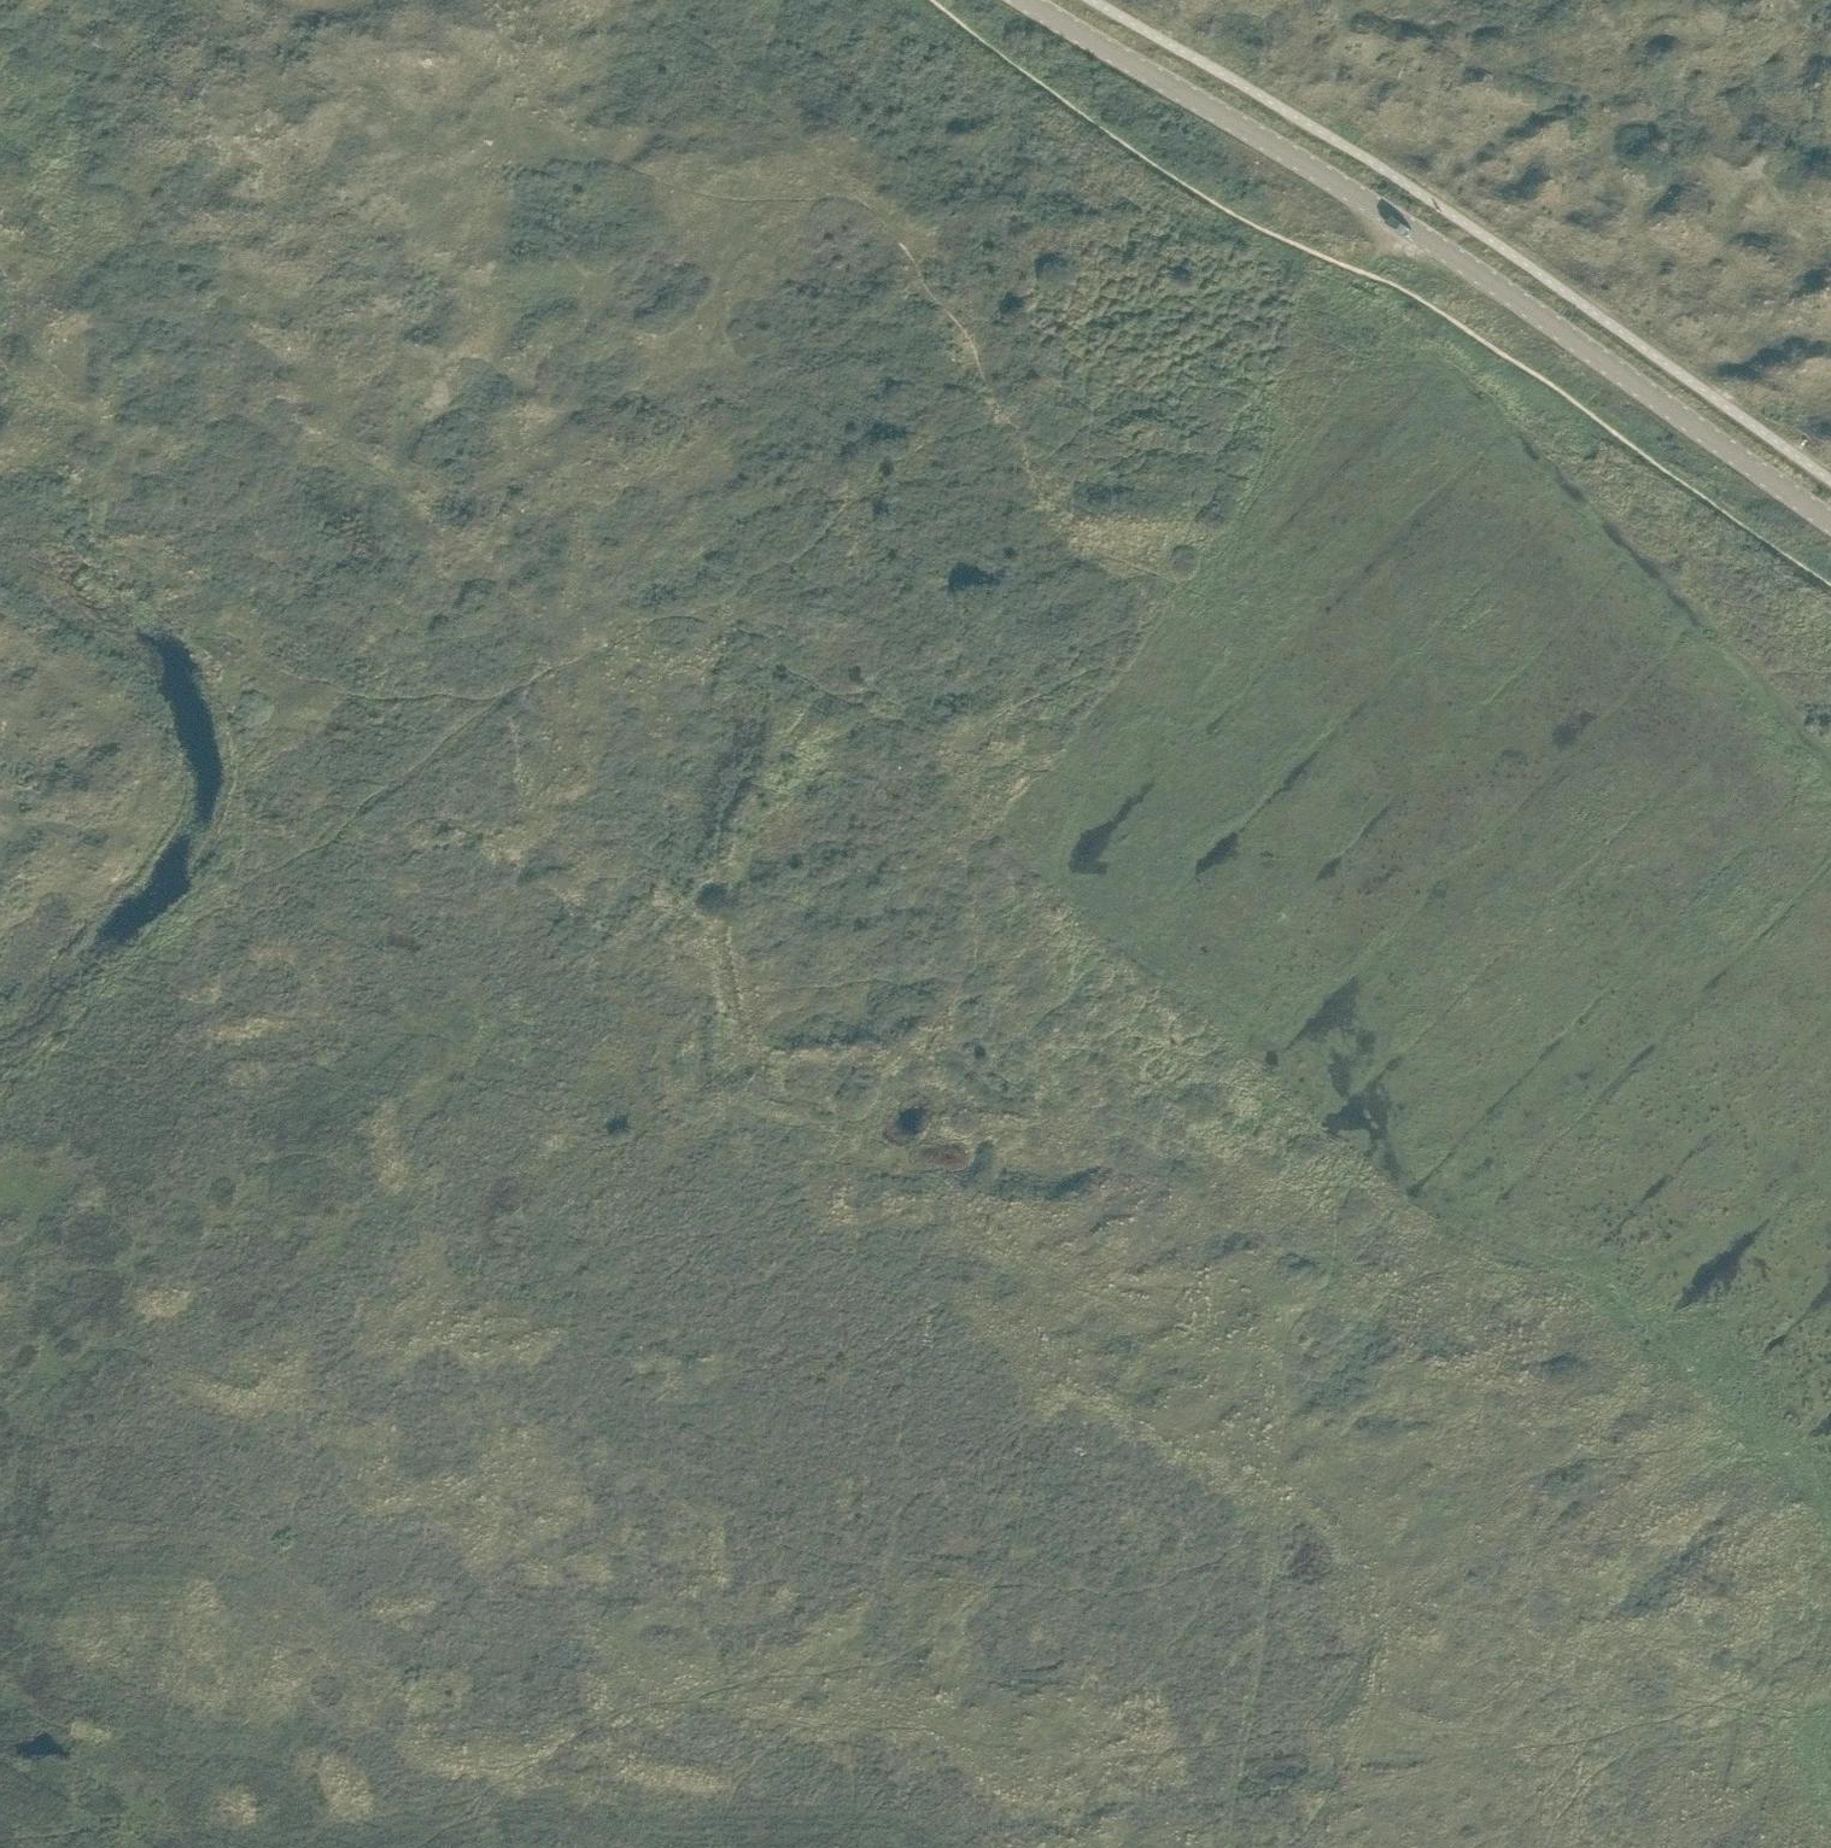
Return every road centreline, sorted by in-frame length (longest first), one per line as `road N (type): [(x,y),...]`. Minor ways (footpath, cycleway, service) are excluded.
road 1 (unclassified): [(1830,523),(1394,223),(1026,0)]

